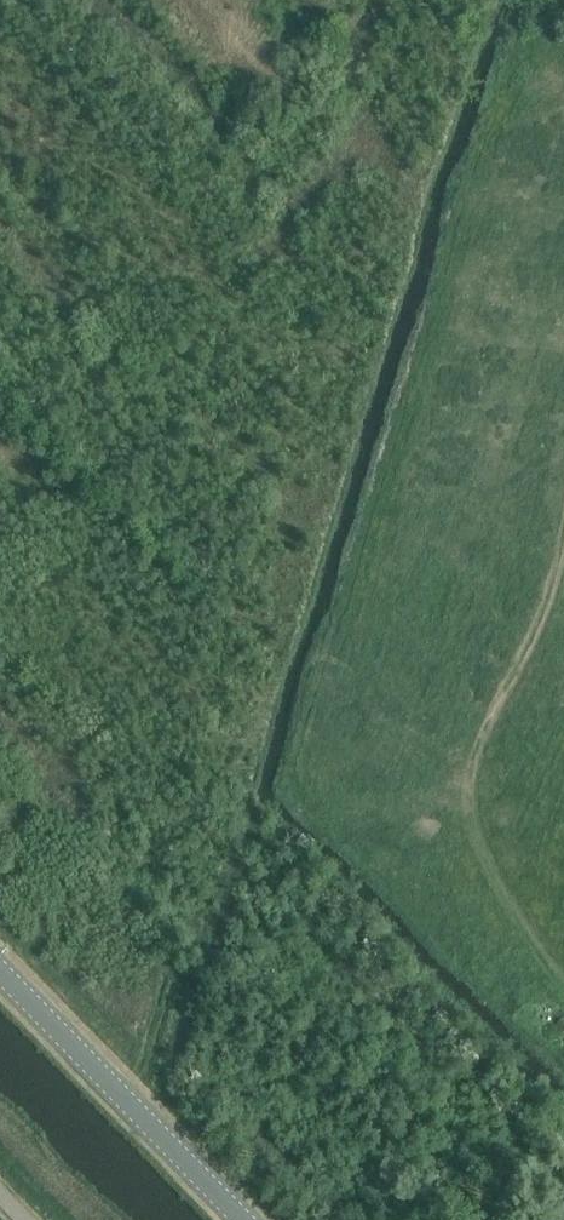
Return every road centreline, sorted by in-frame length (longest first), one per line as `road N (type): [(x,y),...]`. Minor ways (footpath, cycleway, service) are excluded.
road 1 (tertiary): [(245,1219),(0,968)]

